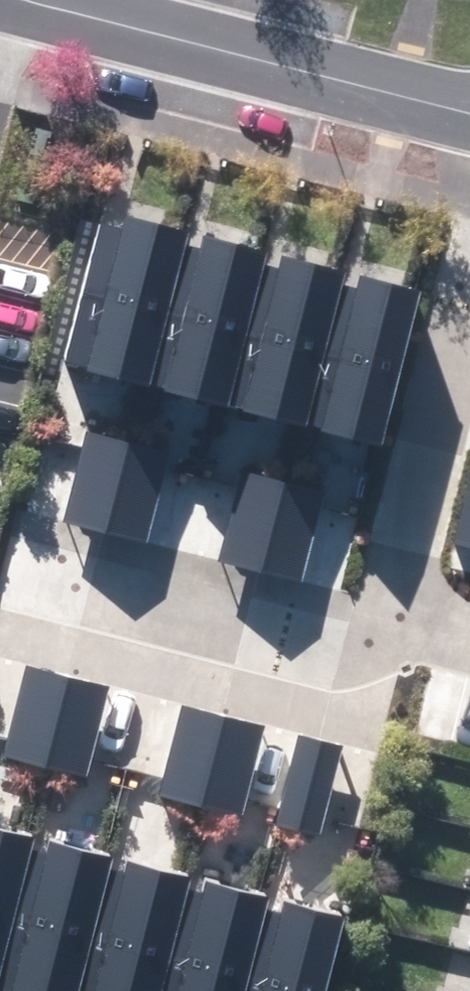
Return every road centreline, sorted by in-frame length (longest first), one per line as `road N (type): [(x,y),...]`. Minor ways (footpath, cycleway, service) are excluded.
road 1 (residential): [(42,2),(469,111)]
road 2 (residential): [(389,611),(354,652),(284,641),(31,571)]
road 3 (residential): [(469,297),(389,611)]

